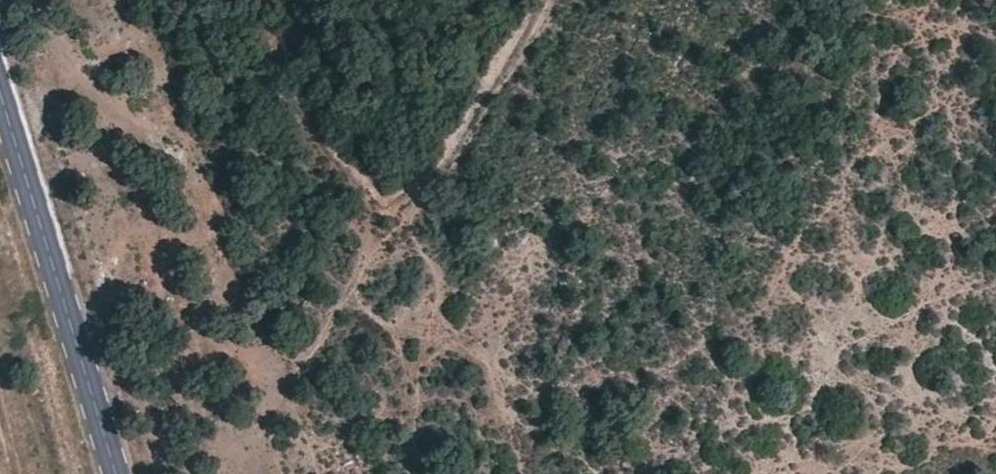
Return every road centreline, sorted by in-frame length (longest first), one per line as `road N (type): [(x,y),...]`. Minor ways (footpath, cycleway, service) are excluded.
road 1 (secondary): [(117,473),(0,91)]

